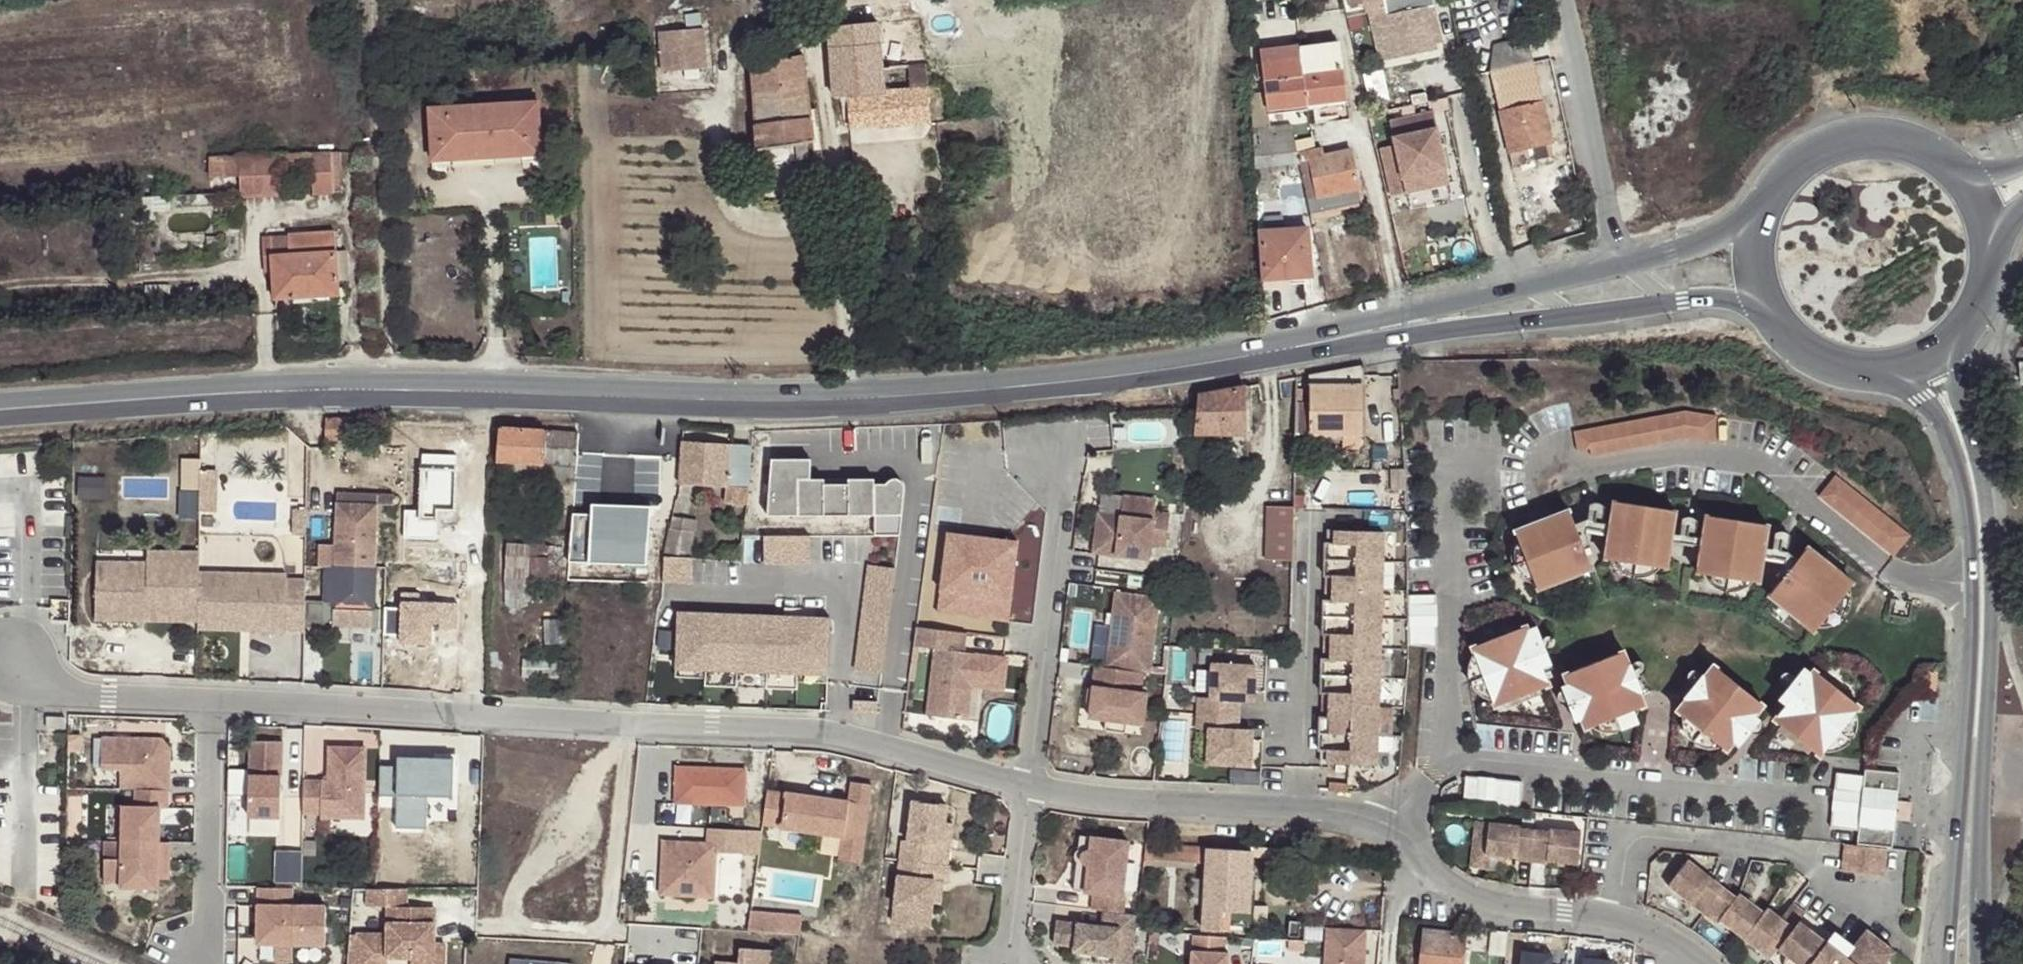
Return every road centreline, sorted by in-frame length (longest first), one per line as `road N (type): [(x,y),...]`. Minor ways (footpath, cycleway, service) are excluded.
road 1 (primary): [(0,408),(274,389),(818,399),(1034,383),(1302,345)]
road 2 (residential): [(208,702),(828,733),(1031,786)]
road 3 (secondary): [(1979,963),(1991,570),(1957,337)]
road 4 (residential): [(1972,584),(1885,569),(1778,484),(1731,461),(1687,452),(1559,475)]
road 5 (secondary): [(1972,584),(1949,963)]
road 6 (residential): [(1809,799),(1439,757)]
road 7 (primary): [(1302,345),(1670,301)]
road 8 (residential): [(1619,920),(1626,852),(1652,837),(1800,850),(1888,929)]
road 9 (residential): [(1031,786),(1061,434)]
road 10 (primary): [(1629,264),(1302,345)]
road 11 (residential): [(1301,809),(1310,521)]
road 12 (residential): [(1449,476),(1448,704),(1439,757)]
road 13 (residential): [(1629,264),(1612,227),(1559,0)]
road 14 (residential): [(1031,786),(1099,801),(1301,809)]
road 15 (residential): [(208,702),(203,963)]
road 16 (residential): [(1392,831),(1424,866),(1471,896),(1619,920)]
road 17 (primary): [(1962,183),(1932,156),(1894,141),(1853,140),(1814,152),(1781,178),(1759,212)]
road 18 (secondary): [(1891,373),(1930,407),(1954,450),(1972,584)]
road 19 (residential): [(30,672),(25,884)]
road 20 (residential): [(30,672),(108,697),(208,702)]
road 21 (residential): [(1007,963),(1031,786)]
road 22 (primary): [(1759,212),(1629,264)]
road 23 (primary): [(1759,212),(1753,281),(1787,342)]
road 24 (primary): [(1670,301),(1727,299),(1787,342)]

